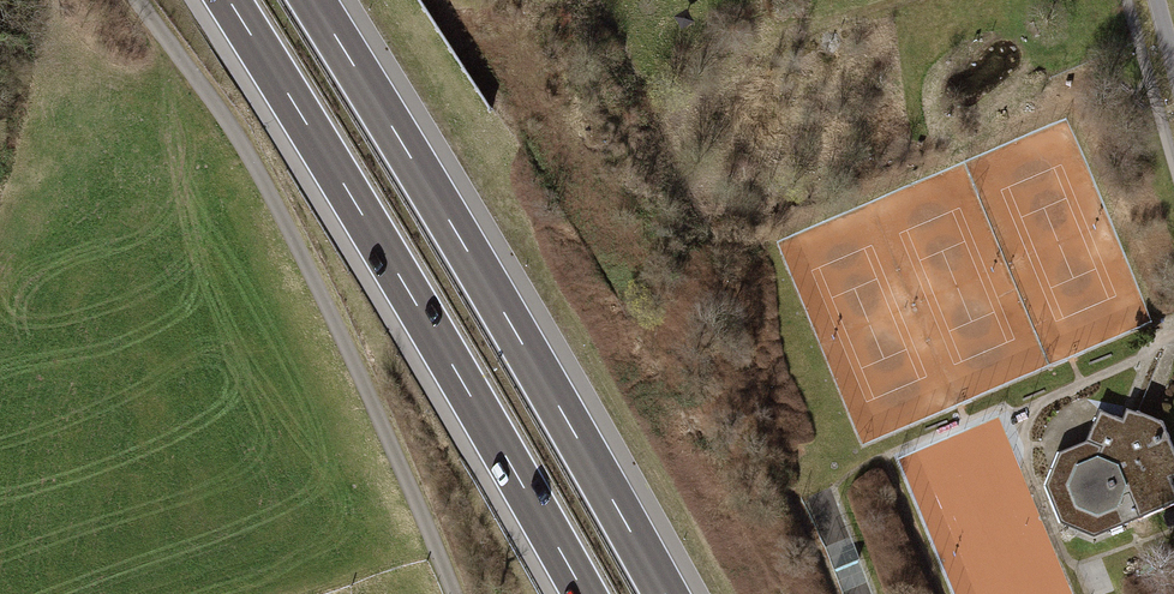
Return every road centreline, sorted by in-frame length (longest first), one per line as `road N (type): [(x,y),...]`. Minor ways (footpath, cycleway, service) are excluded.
road 1 (motorway): [(228,0),(584,593)]
road 2 (motorway): [(666,593),(314,0)]

